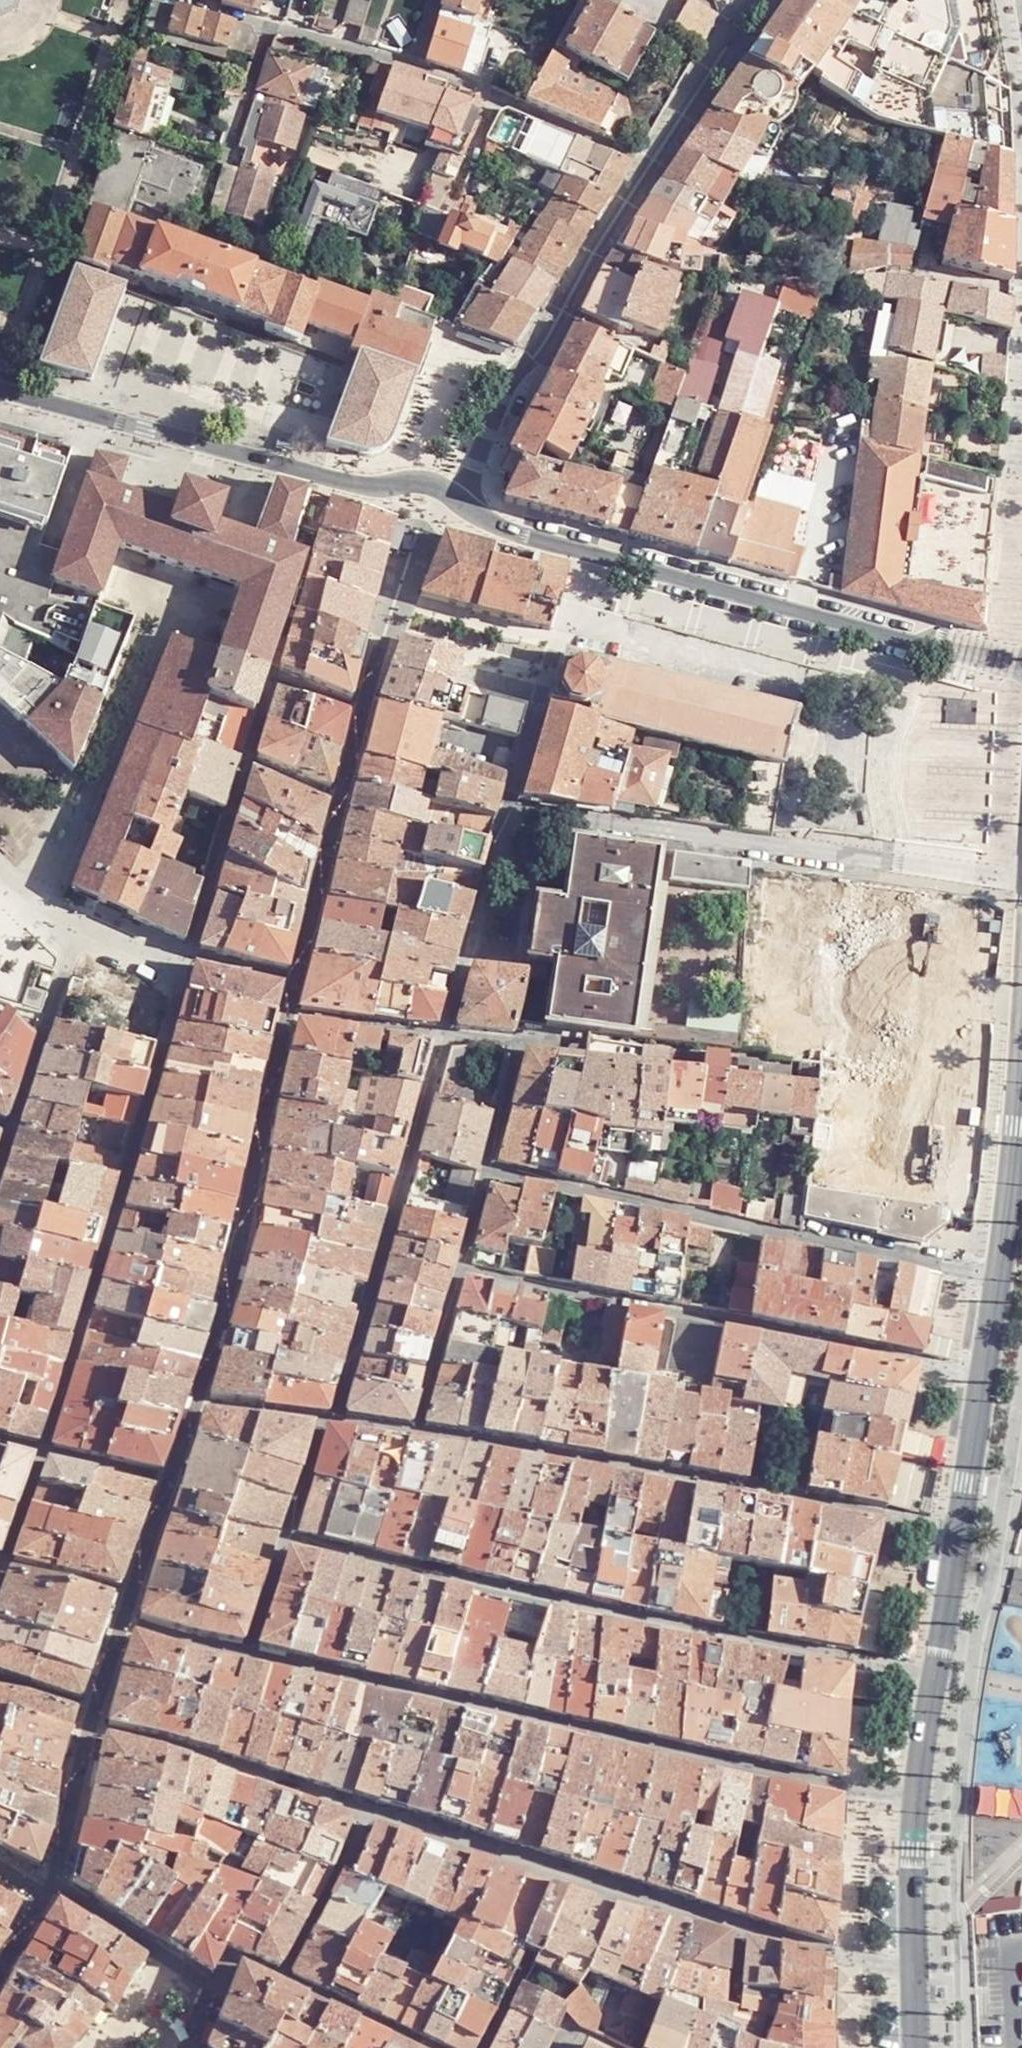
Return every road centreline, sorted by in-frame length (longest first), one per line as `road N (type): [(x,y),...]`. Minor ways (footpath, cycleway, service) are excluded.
road 1 (tertiary): [(915,2047),(916,1795),(1021,1069)]
road 2 (residential): [(512,810),(1021,882)]
road 3 (tertiary): [(451,494),(427,483),(362,486),(0,390)]
road 4 (residential): [(1021,661),(590,556)]
road 5 (tertiary): [(451,494),(478,461),(502,393),(548,334),(647,166)]
road 6 (residential): [(412,66),(647,166)]
road 7 (residential): [(418,627),(550,664),(590,556)]
road 8 (tertiary): [(647,166),(745,0)]
road 9 (residential): [(590,556),(504,530),(451,494)]
road 10 (residential): [(271,26),(412,66)]
road 11 (residential): [(271,26),(228,161)]

